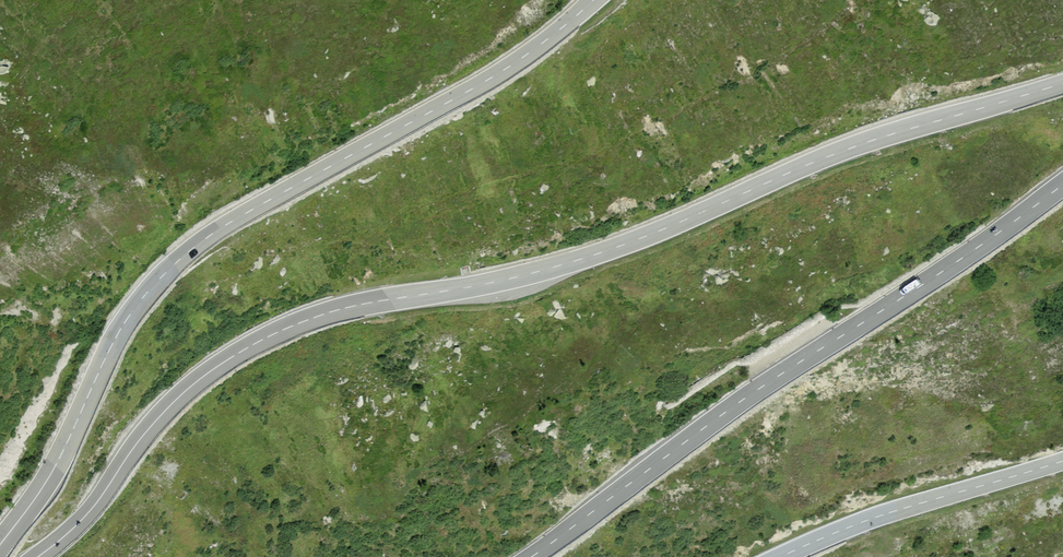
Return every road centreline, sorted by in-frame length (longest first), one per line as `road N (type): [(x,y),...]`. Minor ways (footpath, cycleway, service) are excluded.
road 1 (primary): [(1062,83),(844,150),(557,266),(291,326),(197,380),(88,514),(38,556)]
road 2 (primary): [(0,544),(45,483),(122,326),(183,256),(497,74),(592,0)]
road 3 (primary): [(529,556),(751,396),(1062,186)]
road 4 (primary): [(1062,461),(885,514),(781,556)]

